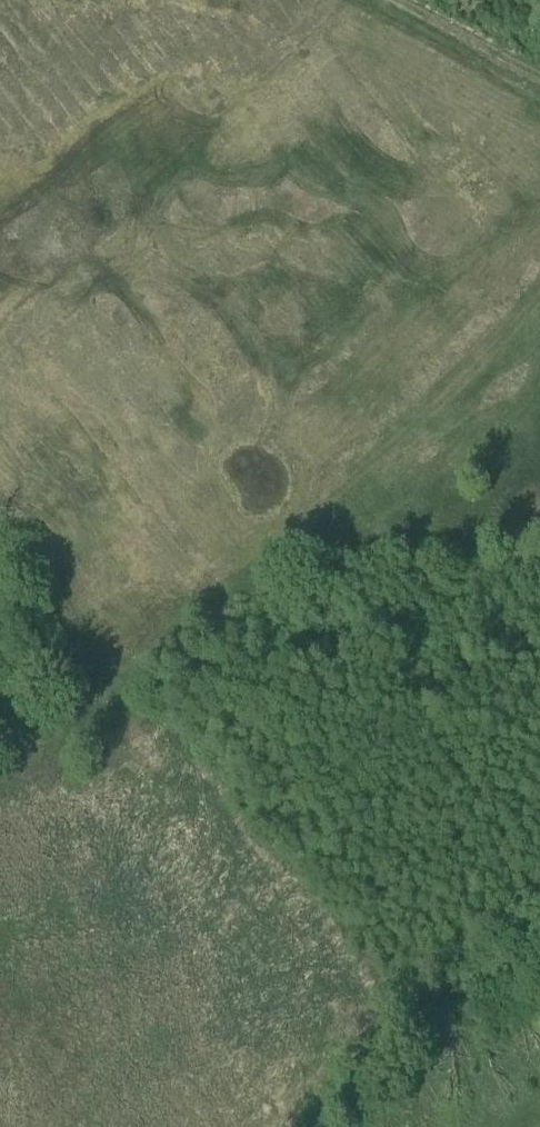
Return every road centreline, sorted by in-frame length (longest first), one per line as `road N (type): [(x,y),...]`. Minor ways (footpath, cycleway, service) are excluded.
road 1 (track): [(399,0),(539,76)]

